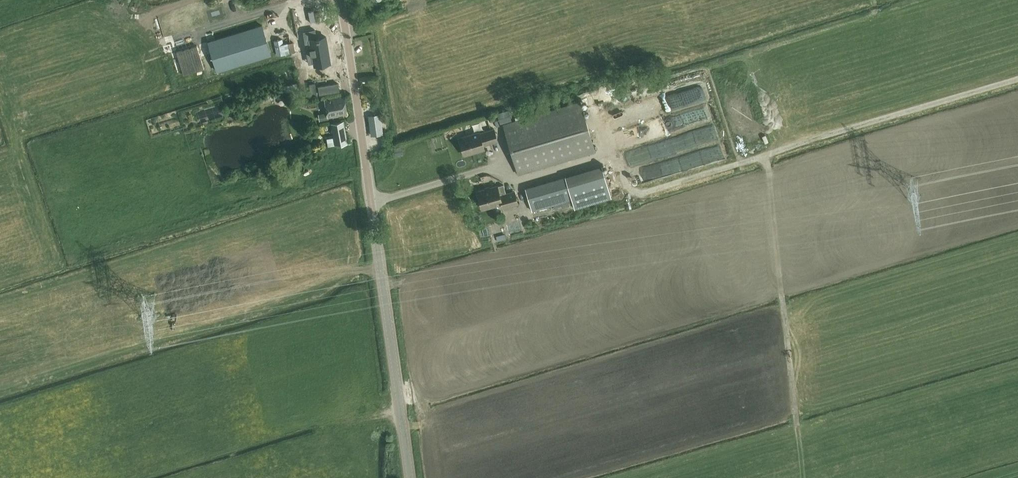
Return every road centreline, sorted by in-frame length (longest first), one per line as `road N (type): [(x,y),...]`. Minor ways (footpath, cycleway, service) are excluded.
road 1 (tertiary): [(410,477),(339,0)]
road 2 (track): [(634,196),(1017,79)]

